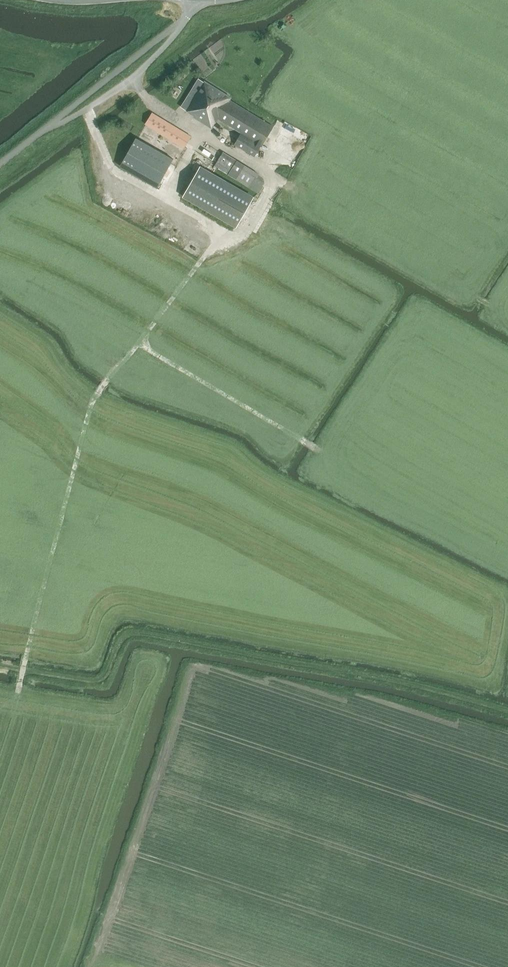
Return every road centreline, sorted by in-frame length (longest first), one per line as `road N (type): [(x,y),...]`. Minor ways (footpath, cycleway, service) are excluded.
road 1 (track): [(0,667),(102,682),(124,642),(142,637),(507,710)]
road 2 (track): [(23,671),(91,406),(140,343)]
road 3 (track): [(23,671),(1,966)]
road 4 (track): [(140,343),(217,242),(239,236),(272,183),(267,171),(221,143)]
road 5 (unclassified): [(0,163),(187,17),(196,0)]
road 6 (track): [(140,343),(329,456)]

